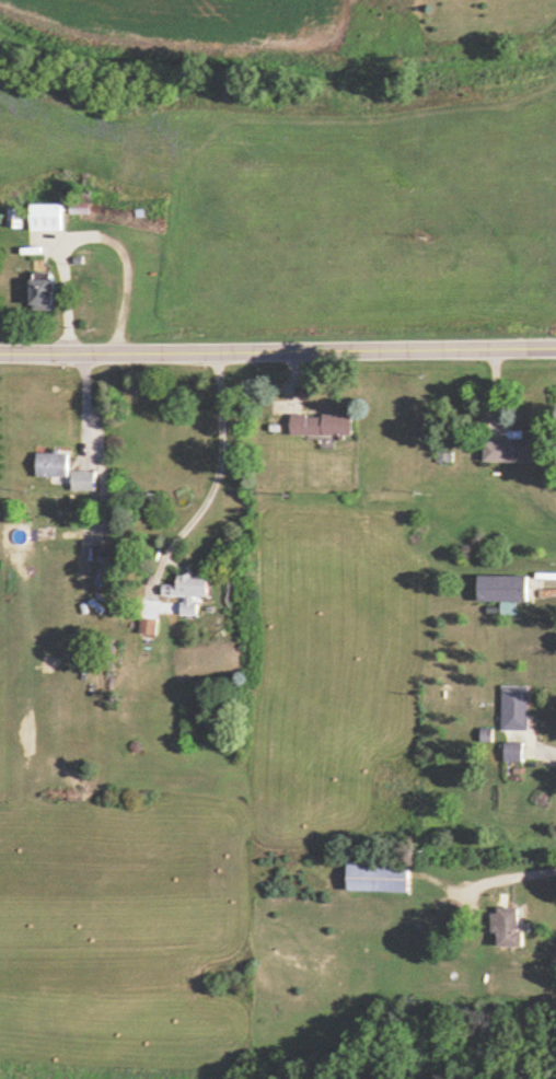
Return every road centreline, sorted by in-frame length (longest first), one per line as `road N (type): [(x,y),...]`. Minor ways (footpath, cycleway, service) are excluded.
road 1 (tertiary): [(555,348),(0,348)]

